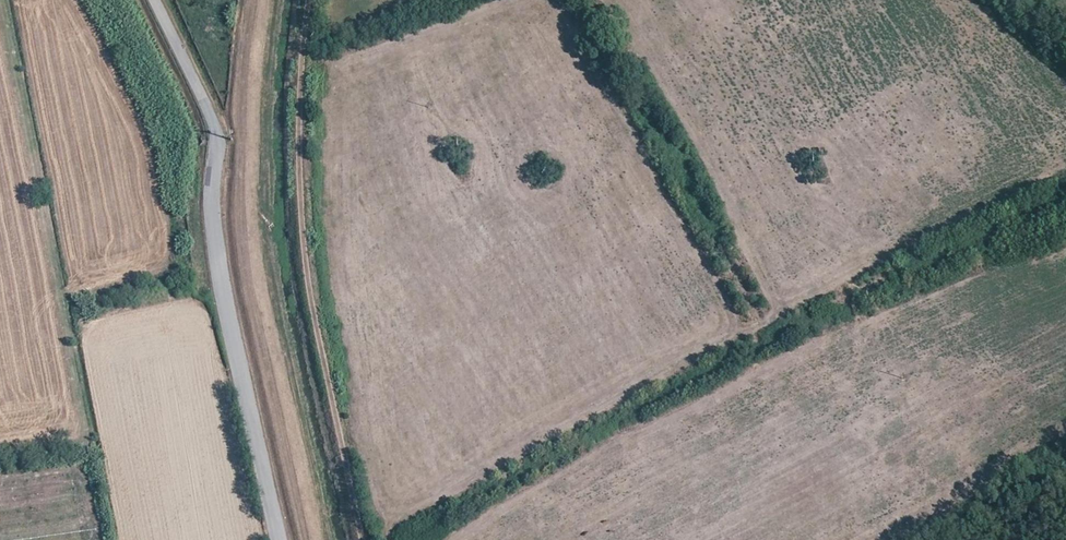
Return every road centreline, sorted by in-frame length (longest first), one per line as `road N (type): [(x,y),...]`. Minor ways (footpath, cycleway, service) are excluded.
road 1 (unclassified): [(154,0),(216,133),(210,183),(222,295),(281,539)]

